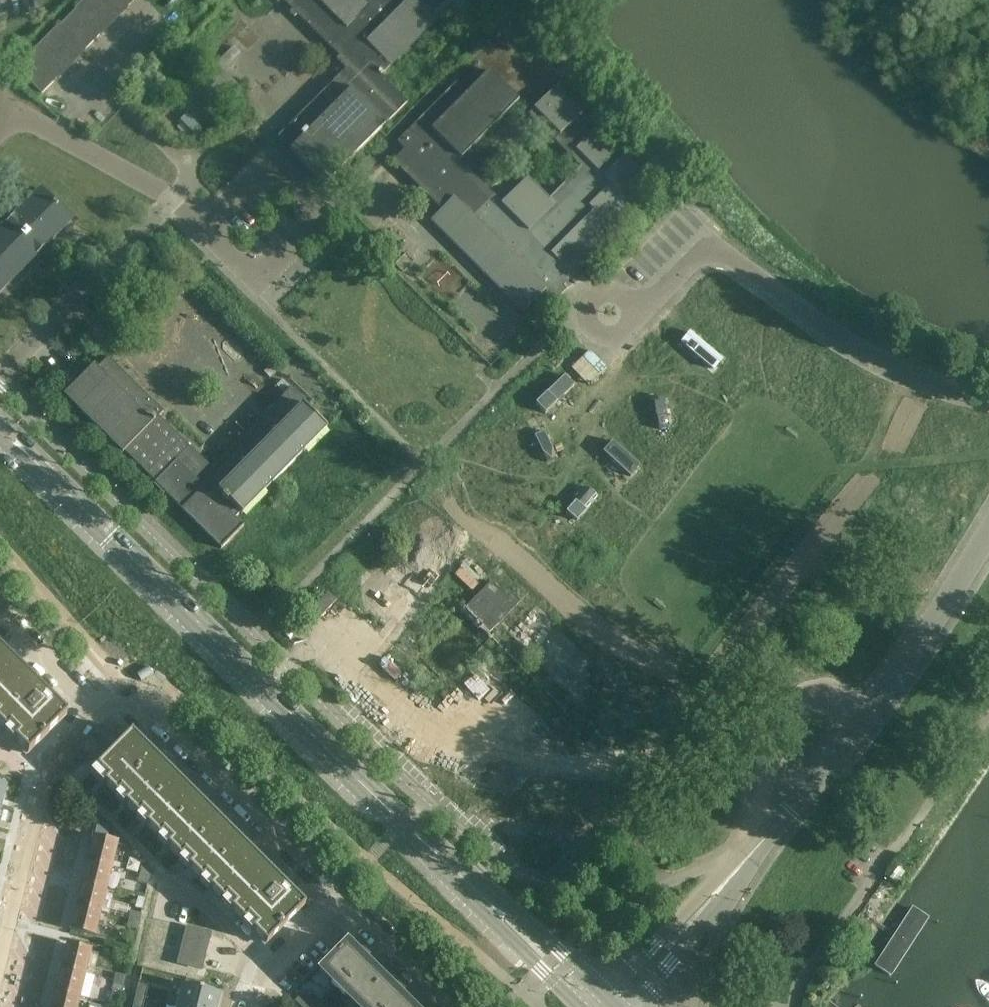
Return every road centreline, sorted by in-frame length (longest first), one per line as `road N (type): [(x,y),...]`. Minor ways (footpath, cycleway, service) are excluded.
road 1 (tertiary): [(601,1006),(0,432)]
road 2 (unclassified): [(615,1006),(874,703),(988,531)]
road 3 (residential): [(251,283),(173,201),(19,120),(0,139)]
road 4 (residential): [(130,693),(339,898)]
road 5 (residential): [(105,715),(45,776),(0,956)]
road 6 (residential): [(339,898),(451,1006)]
road 7 (residential): [(105,715),(0,612)]
road 8 (residential): [(252,1006),(262,972),(339,898)]

